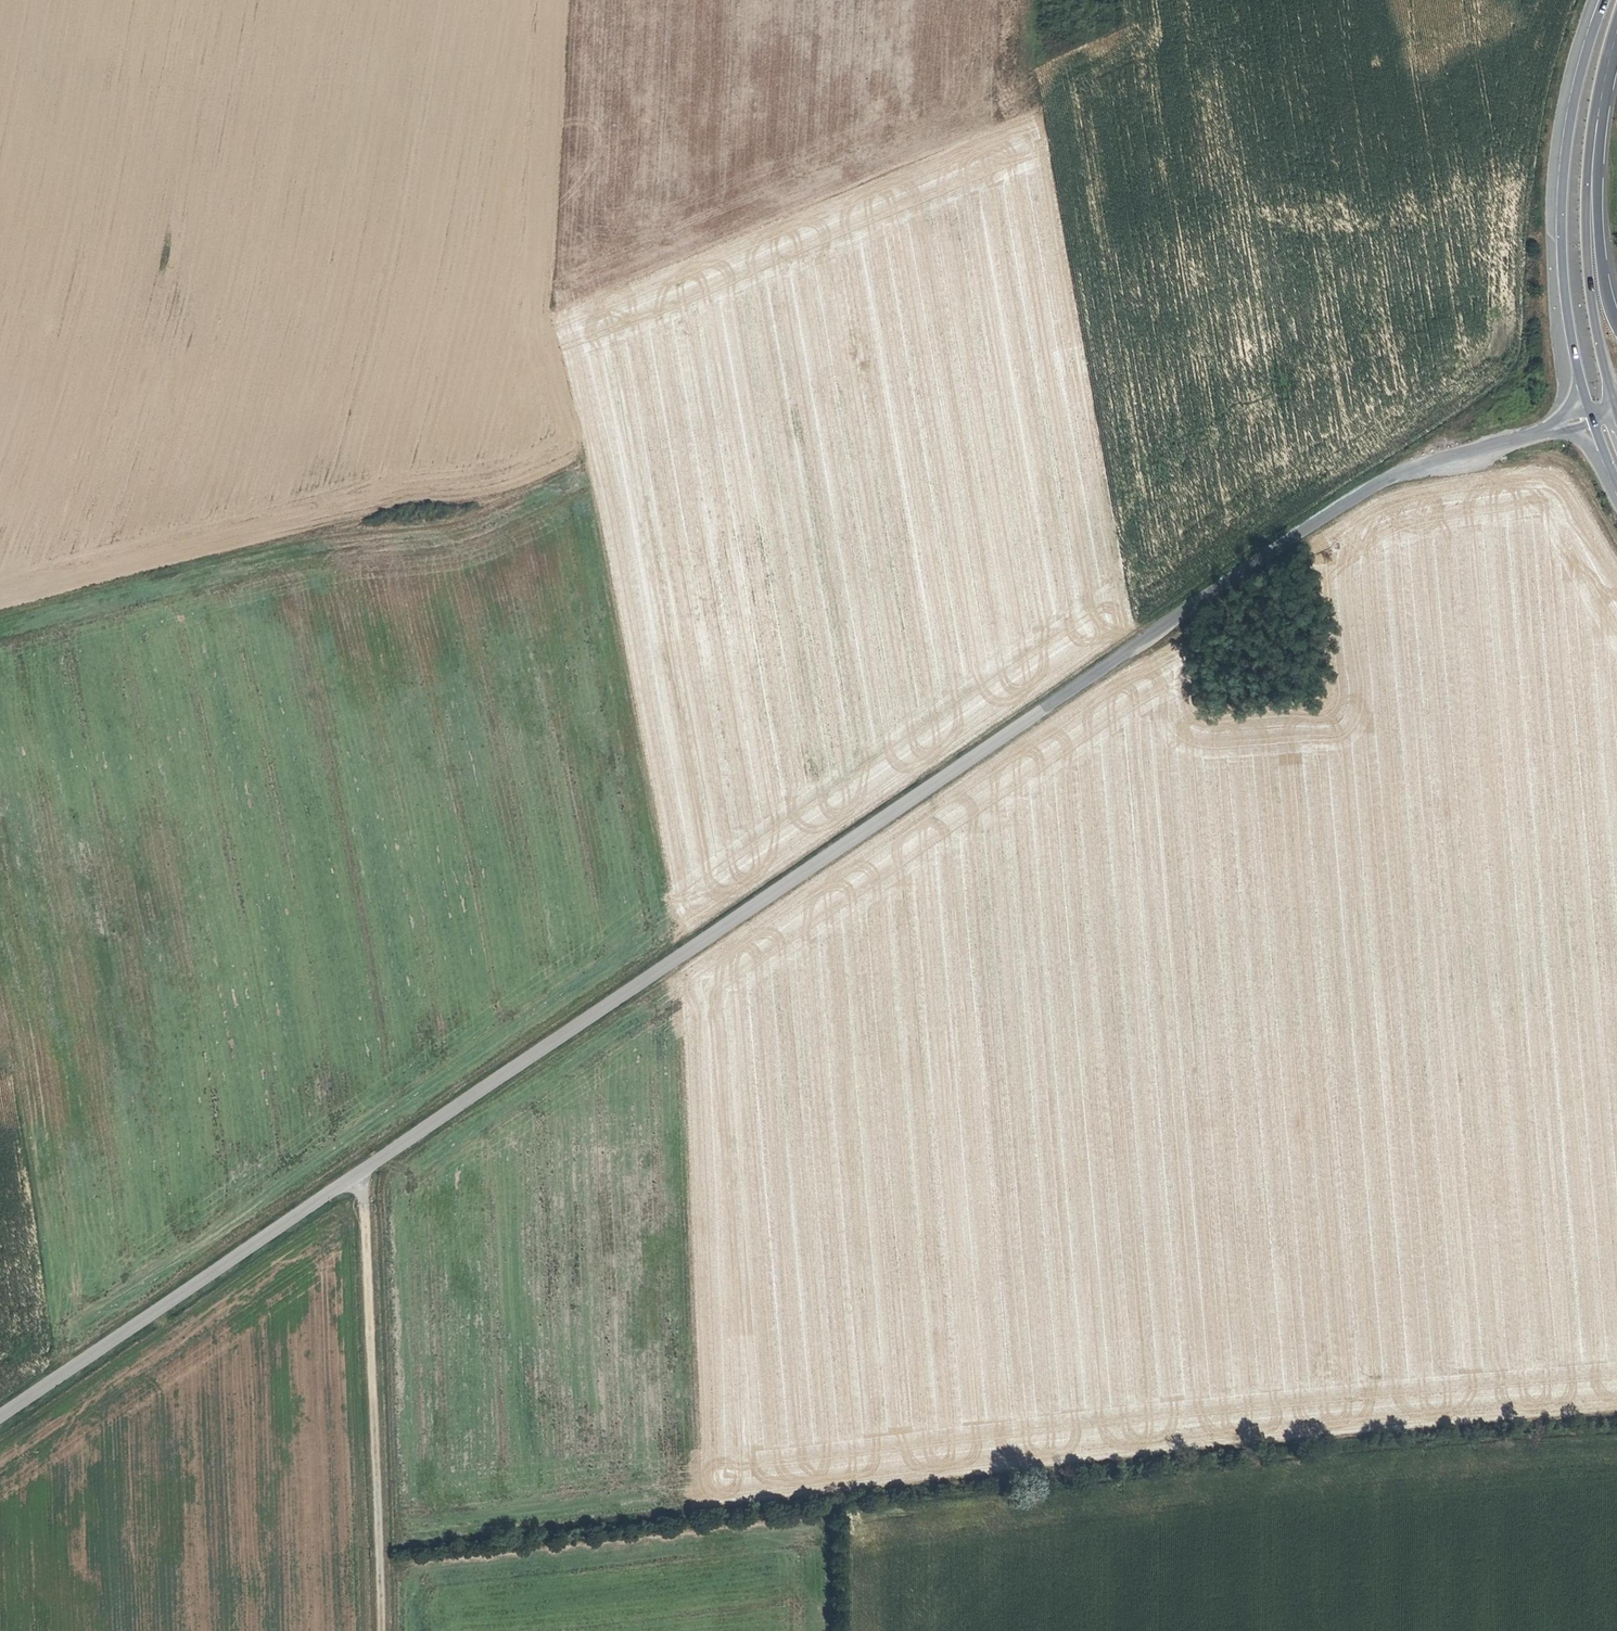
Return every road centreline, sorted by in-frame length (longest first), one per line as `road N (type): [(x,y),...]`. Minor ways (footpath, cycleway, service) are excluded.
road 1 (unclassified): [(0,1415),(1386,478),(1532,436)]
road 2 (track): [(388,1630),(363,1170)]
road 3 (primary): [(1606,0),(1564,182),(1568,314),(1582,376)]
road 4 (primary): [(1613,403),(1588,283),(1585,188),(1599,89)]
road 5 (track): [(1441,462),(1449,480),(1478,480),(1547,456),(1565,461),(1616,544)]
road 6 (motorway): [(1616,321),(1600,235),(1599,89)]

